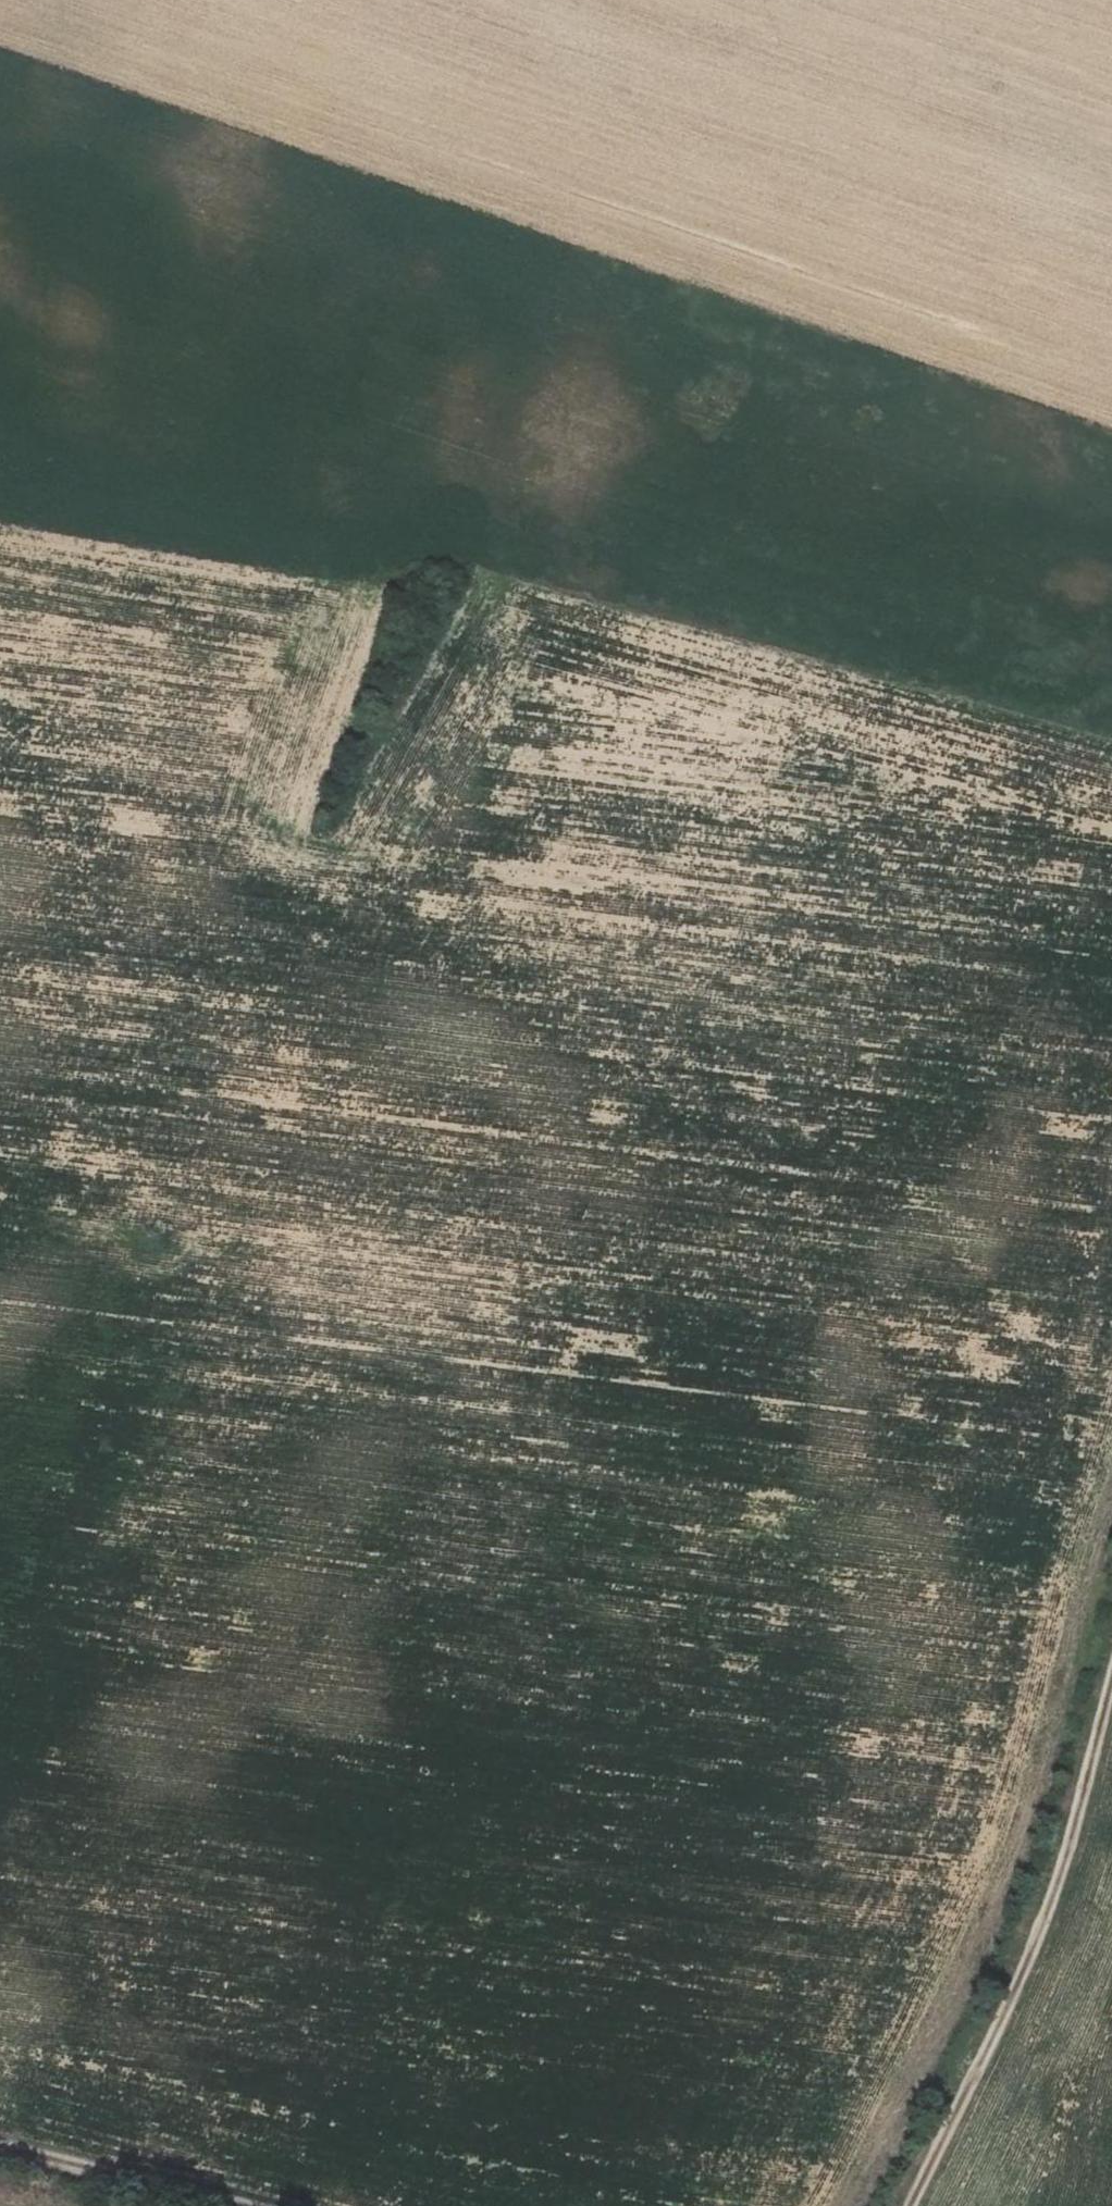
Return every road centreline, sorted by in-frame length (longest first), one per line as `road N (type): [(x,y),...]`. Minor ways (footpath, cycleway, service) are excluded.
road 1 (track): [(904,2205),(1020,1975),(1111,1665)]
road 2 (track): [(263,2205),(0,2143)]

